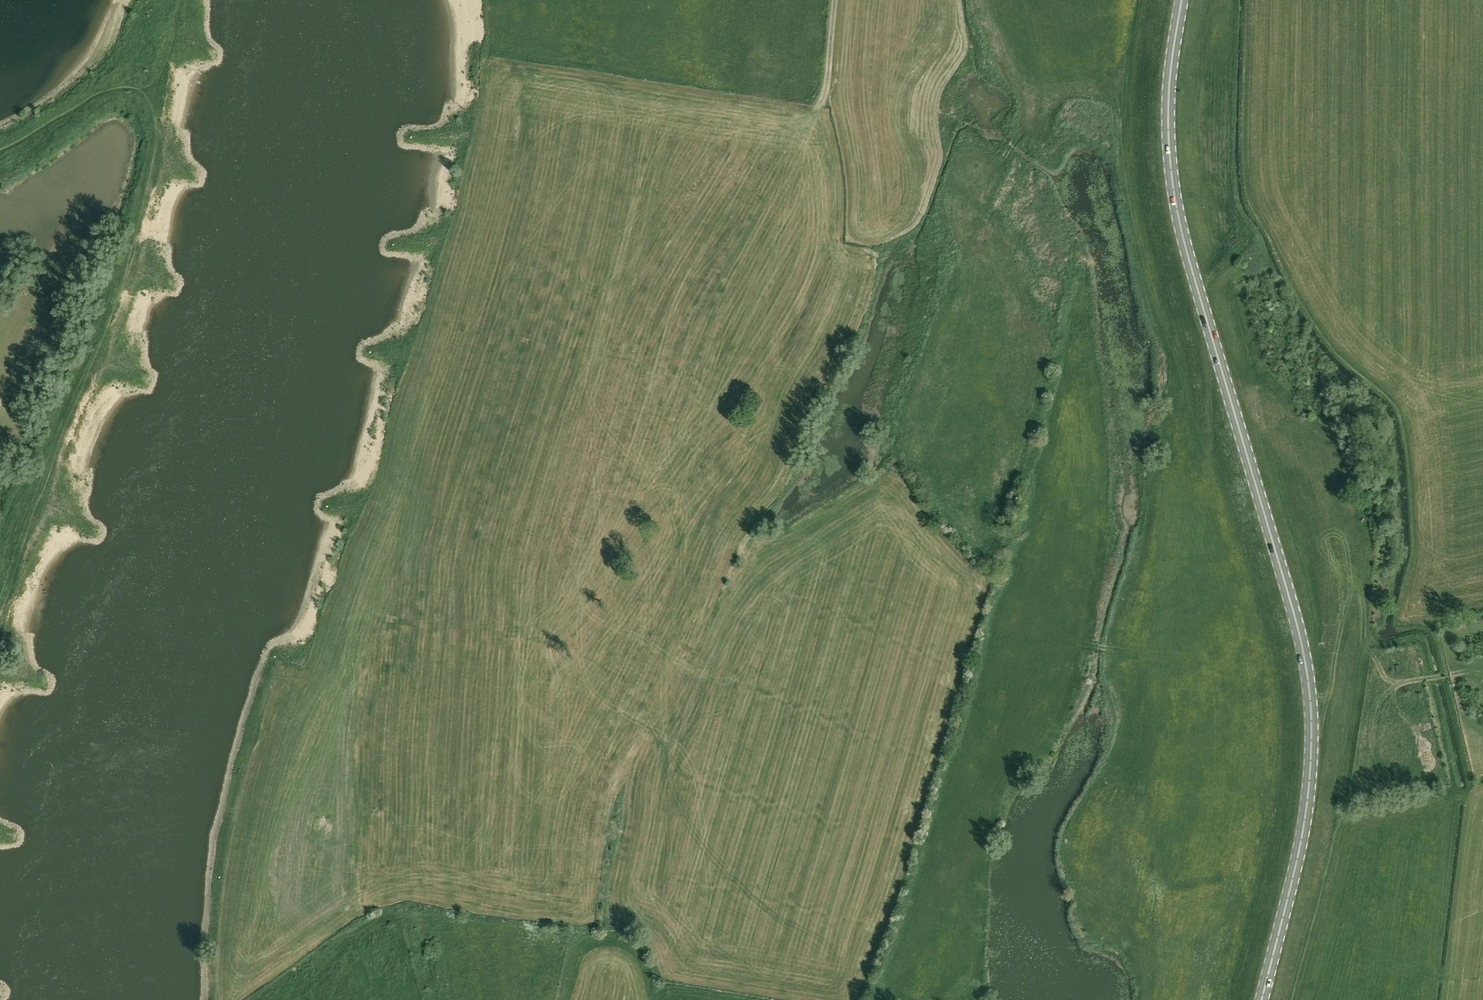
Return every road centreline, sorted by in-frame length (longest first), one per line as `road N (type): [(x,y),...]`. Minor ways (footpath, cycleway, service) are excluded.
road 1 (primary): [(1260,999),(1308,802),(1310,690),(1174,178),(1169,100),(1181,0)]
road 2 (track): [(0,606),(105,336),(155,151),(152,111),(127,84),(0,147)]

